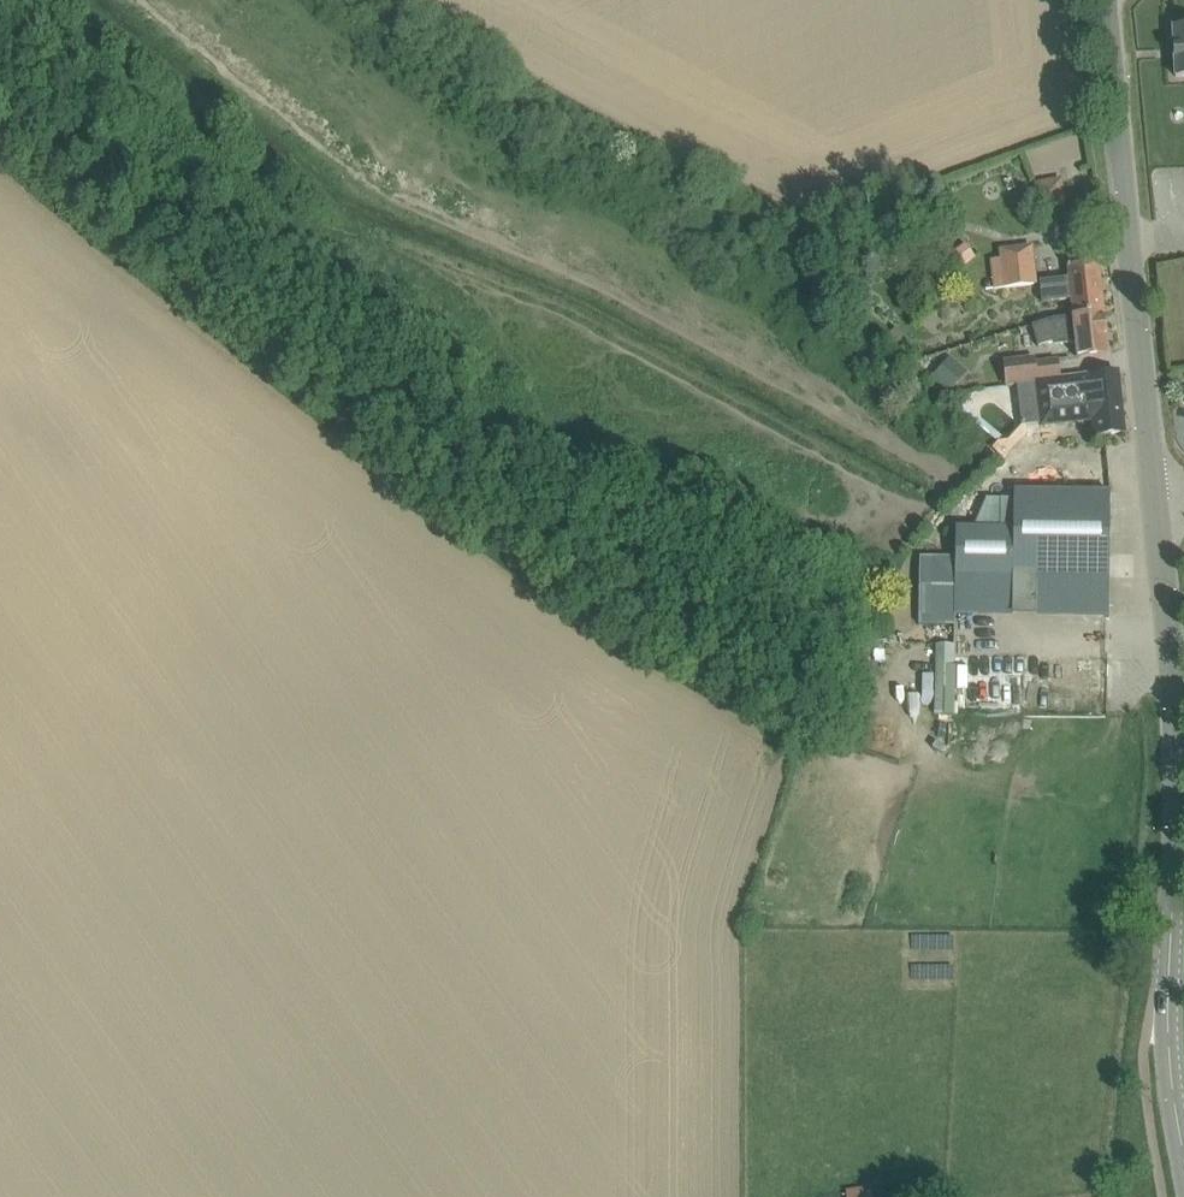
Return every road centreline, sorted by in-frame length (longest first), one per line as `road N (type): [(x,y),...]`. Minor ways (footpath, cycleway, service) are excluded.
road 1 (tertiary): [(1183,1152),(1170,1060),(1177,854),(1155,506)]
road 2 (tertiary): [(1155,506),(1104,0)]

